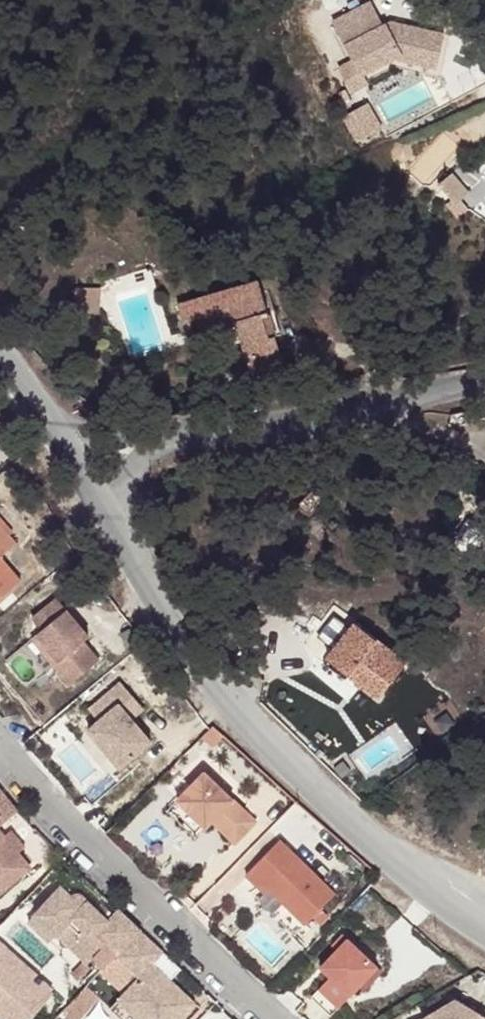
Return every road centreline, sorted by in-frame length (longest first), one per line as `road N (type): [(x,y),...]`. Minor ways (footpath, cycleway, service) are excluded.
road 1 (unclassified): [(484,931),(296,769),(217,688),(94,494)]
road 2 (residential): [(269,1018),(0,752)]
road 3 (unclassified): [(484,380),(286,428),(180,433)]

